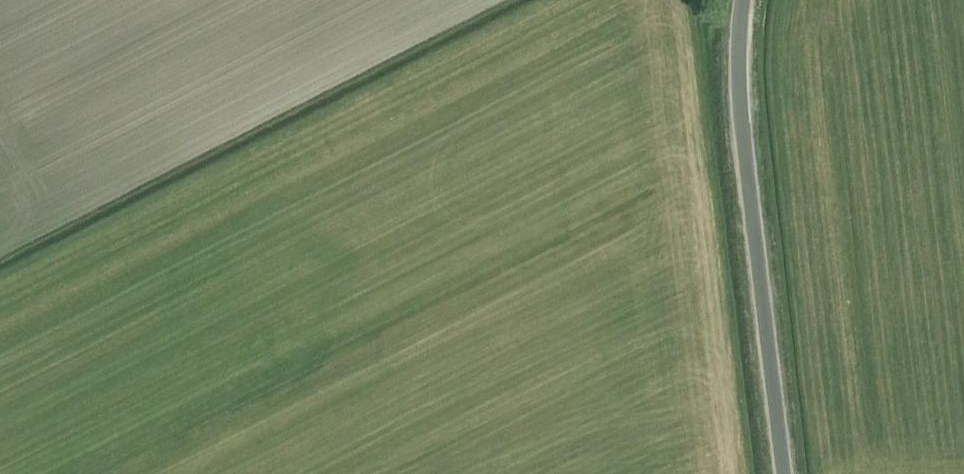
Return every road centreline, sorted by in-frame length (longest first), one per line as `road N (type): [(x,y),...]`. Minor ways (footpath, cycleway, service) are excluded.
road 1 (unclassified): [(780,473),(744,160),(743,0)]

